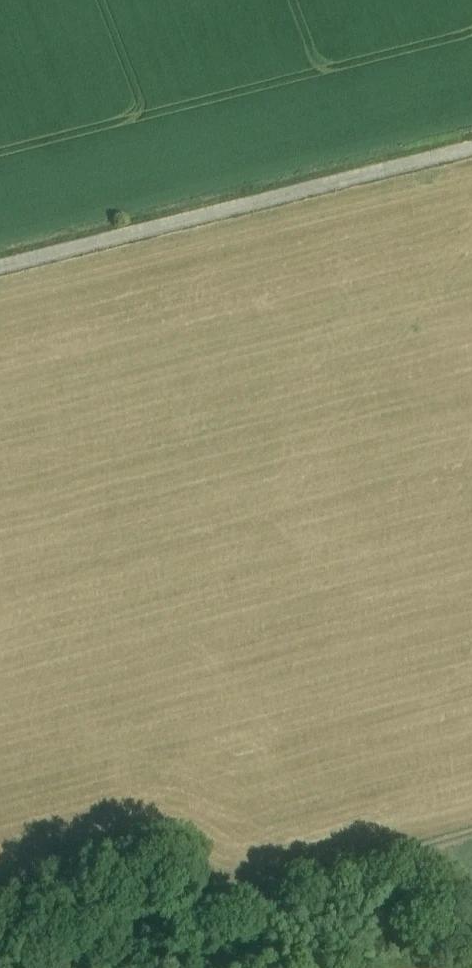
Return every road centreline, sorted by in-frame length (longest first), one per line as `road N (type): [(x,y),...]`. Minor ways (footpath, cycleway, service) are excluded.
road 1 (track): [(17,967),(94,935),(471,832)]

